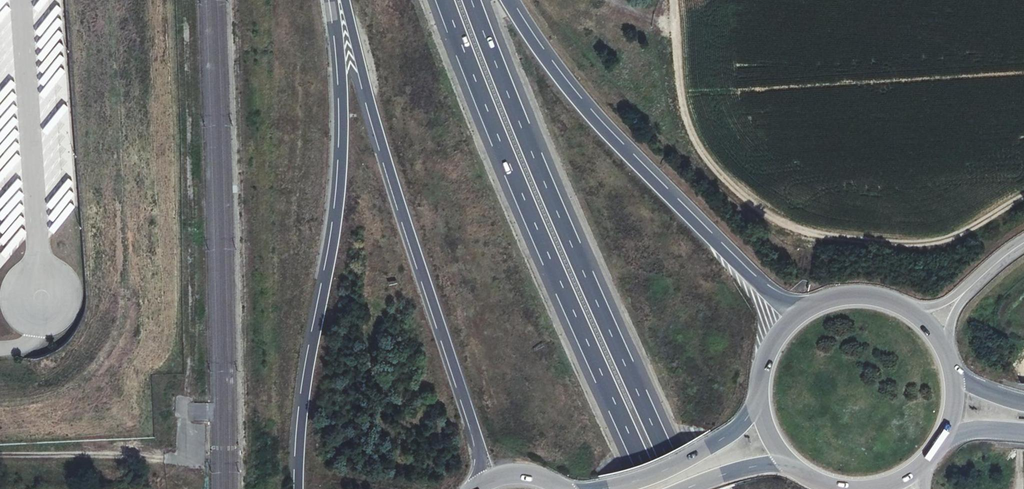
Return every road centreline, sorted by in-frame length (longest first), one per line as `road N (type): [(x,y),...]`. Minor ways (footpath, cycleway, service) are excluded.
road 1 (motorway): [(682,488),(472,0)]
road 2 (motorway): [(445,0),(654,488)]
road 3 (track): [(1023,198),(926,249),(785,228),(707,161),(683,120),(672,0)]
road 4 (motorway): [(345,0),(379,133),(479,444),(479,485)]
road 5 (motorway): [(336,0),(341,188),(303,405),(298,488)]
road 6 (motorway): [(800,313),(745,272),(602,128),(507,0)]
road 7 (trunk): [(759,403),(689,458),(601,488)]

